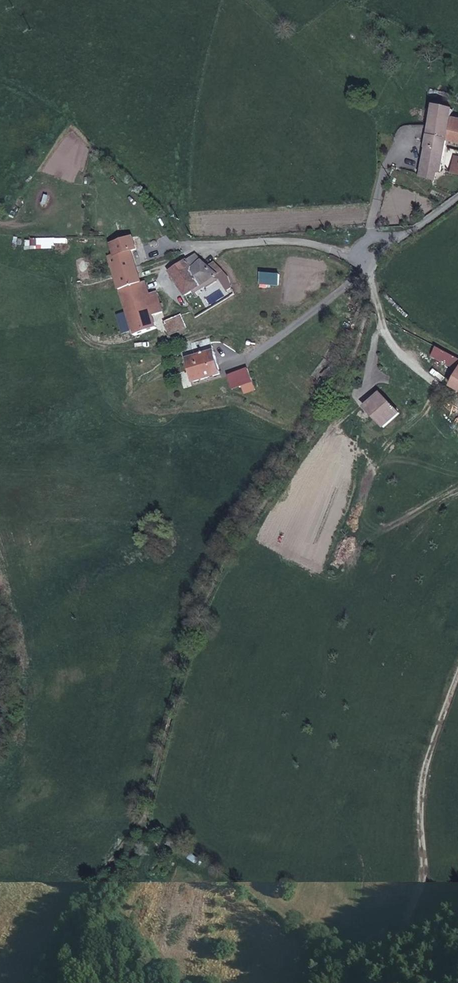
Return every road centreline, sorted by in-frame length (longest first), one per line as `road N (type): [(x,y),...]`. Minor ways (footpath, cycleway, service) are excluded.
road 1 (track): [(30,982),(137,827),(191,633),(293,457),(386,323)]
road 2 (unclassified): [(457,200),(372,266),(280,240),(243,242)]
road 3 (track): [(426,923),(420,788),(457,691)]

